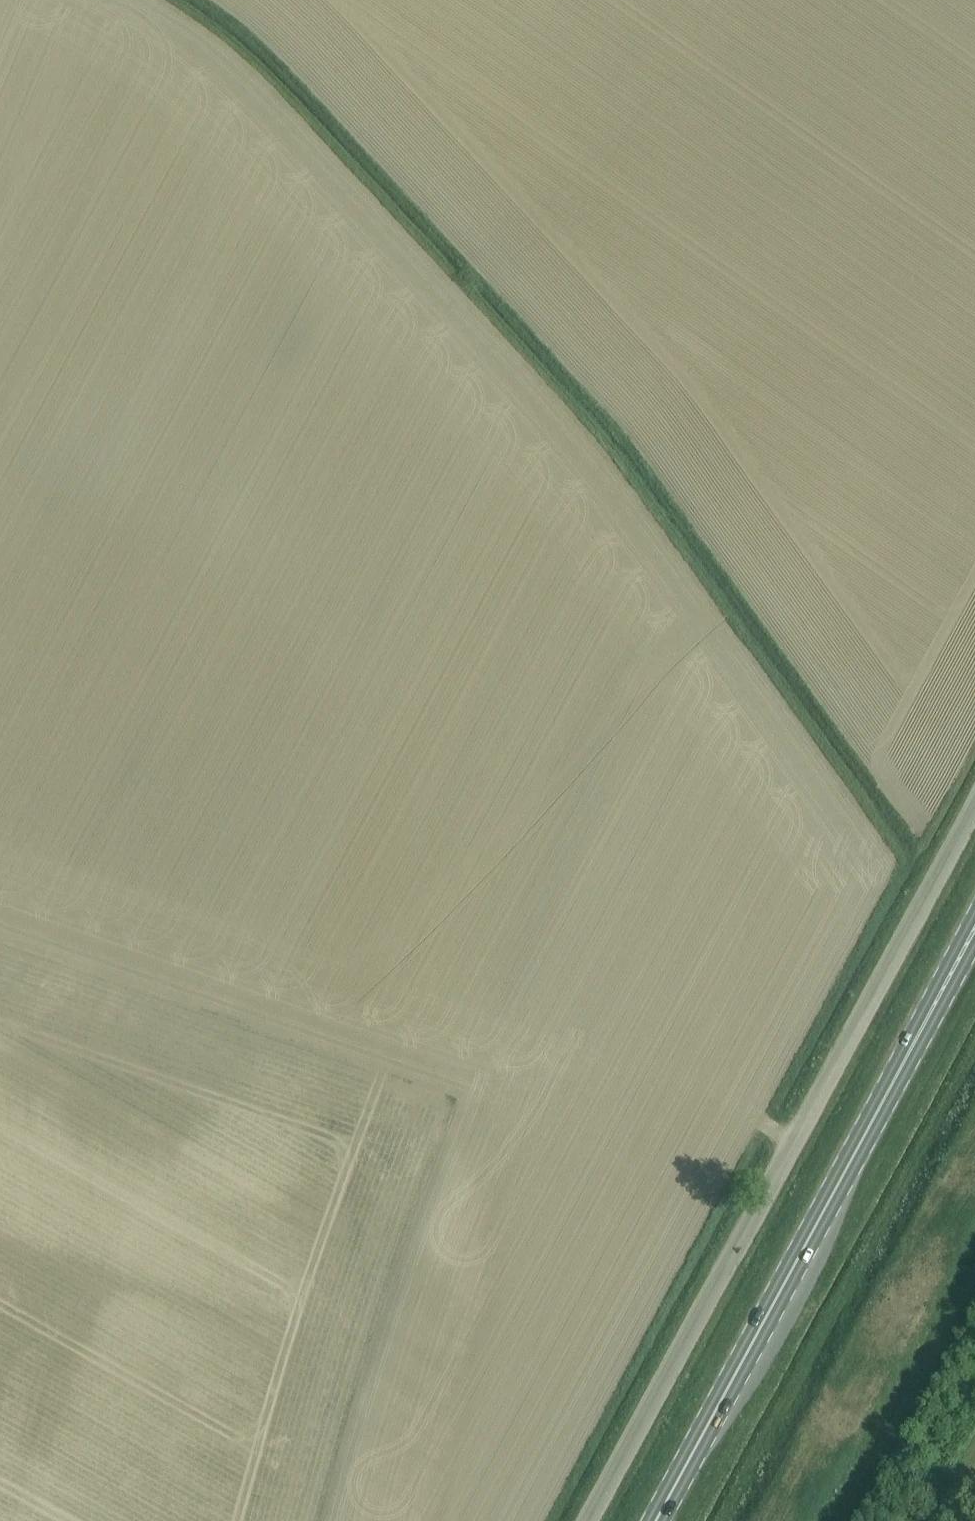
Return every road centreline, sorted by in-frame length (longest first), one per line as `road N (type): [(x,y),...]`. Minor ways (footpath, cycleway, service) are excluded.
road 1 (unclassified): [(584,1520),(974,804)]
road 2 (primary): [(657,1520),(974,932)]

